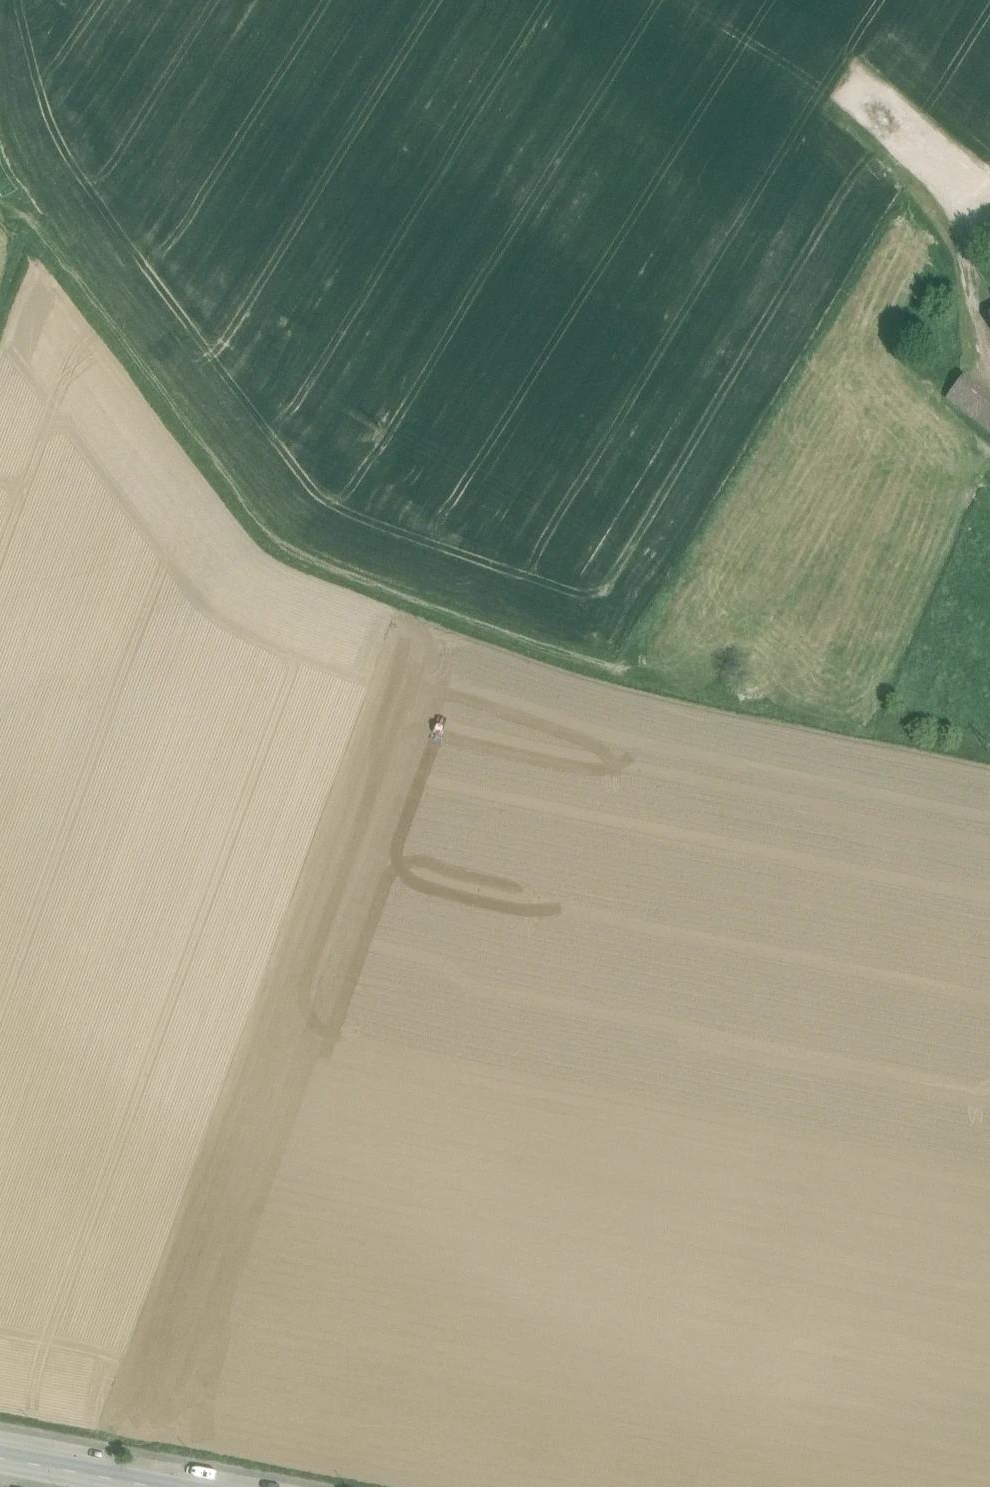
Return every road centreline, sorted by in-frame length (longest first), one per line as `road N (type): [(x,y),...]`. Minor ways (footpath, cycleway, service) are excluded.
road 1 (unclassified): [(154,1486),(0,1458)]

